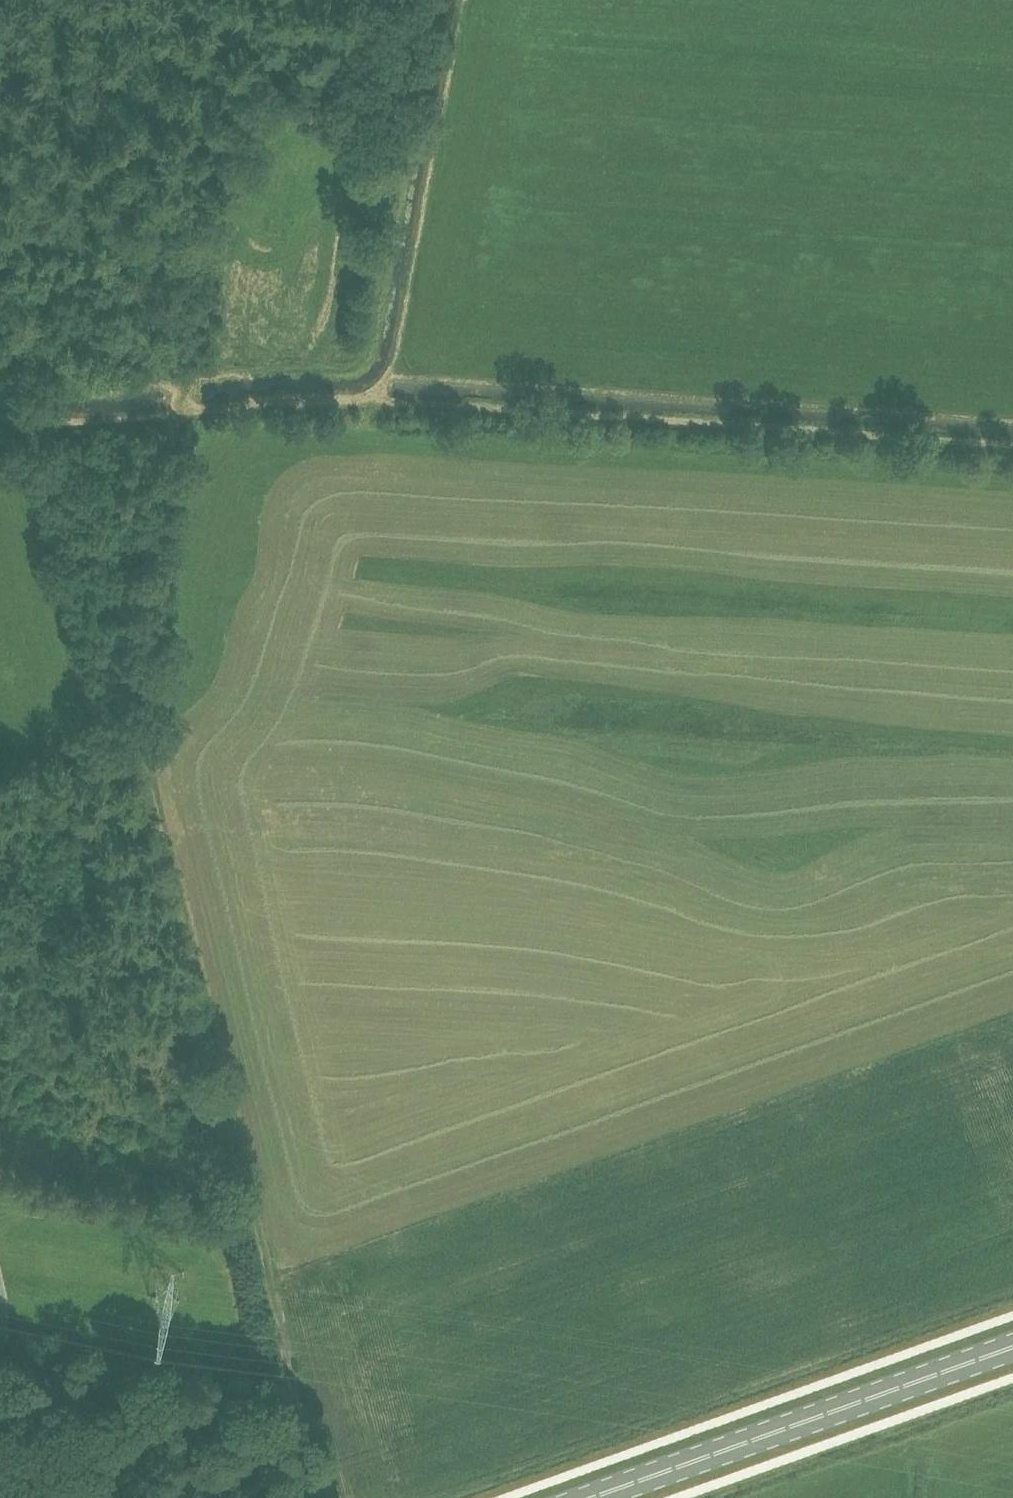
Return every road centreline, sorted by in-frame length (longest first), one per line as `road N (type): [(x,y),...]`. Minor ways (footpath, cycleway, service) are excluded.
road 1 (track): [(111,0),(192,156),(140,790),(318,1497)]
road 2 (primary): [(604,1497),(1012,1355)]

